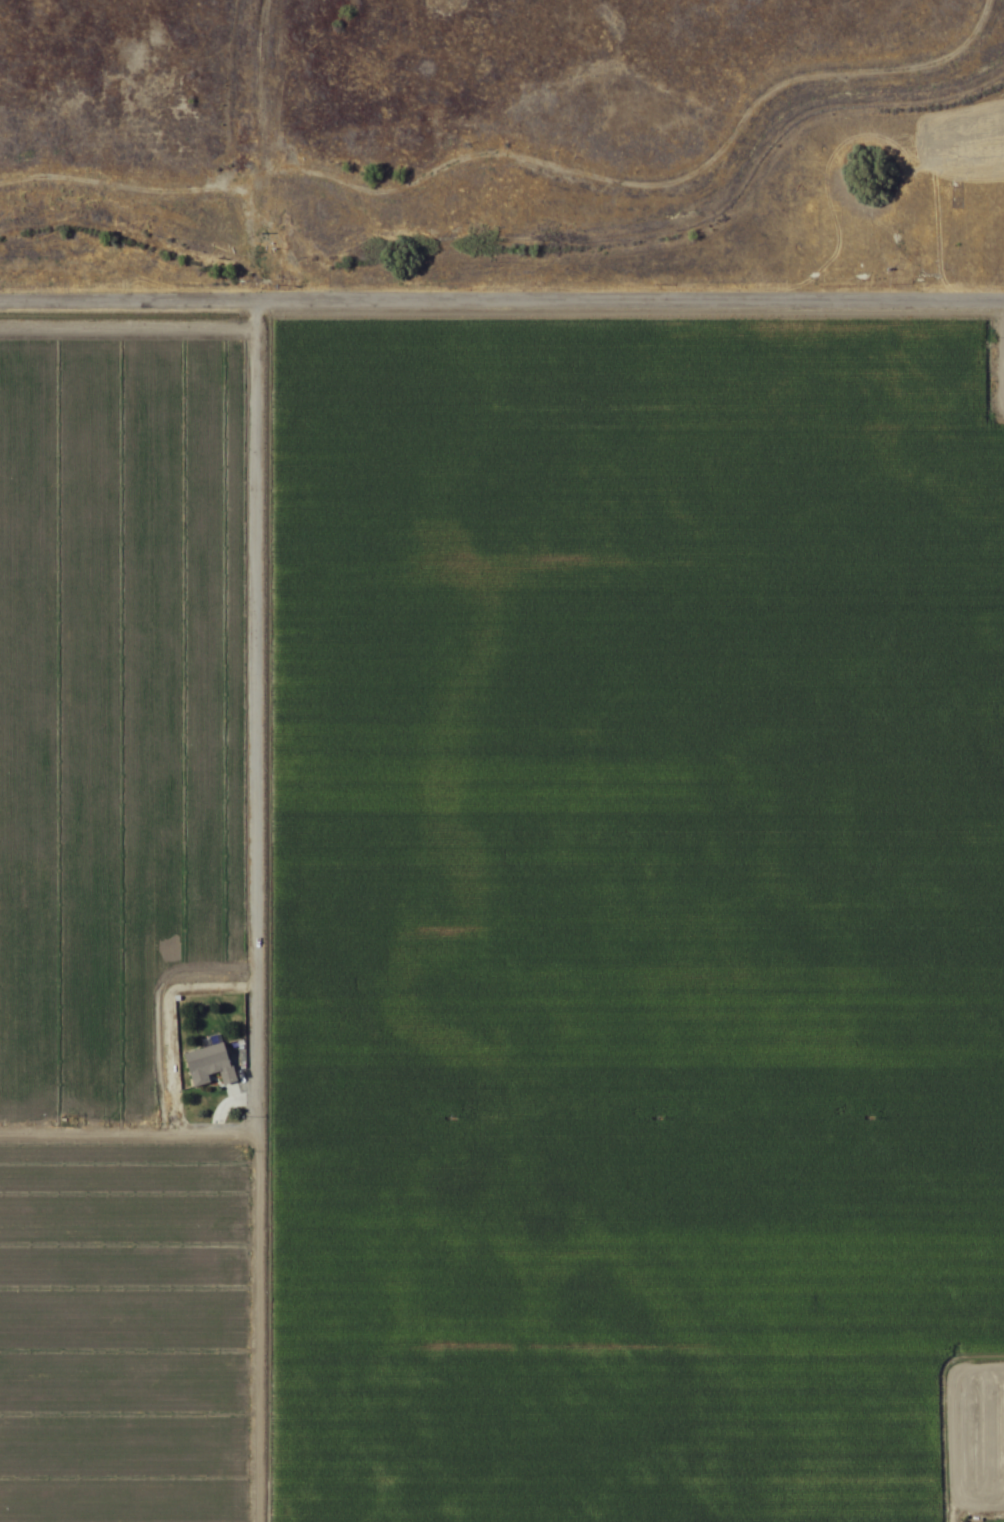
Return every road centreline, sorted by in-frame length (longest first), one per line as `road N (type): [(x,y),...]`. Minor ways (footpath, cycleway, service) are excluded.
road 1 (residential): [(0,297),(1003,303)]

